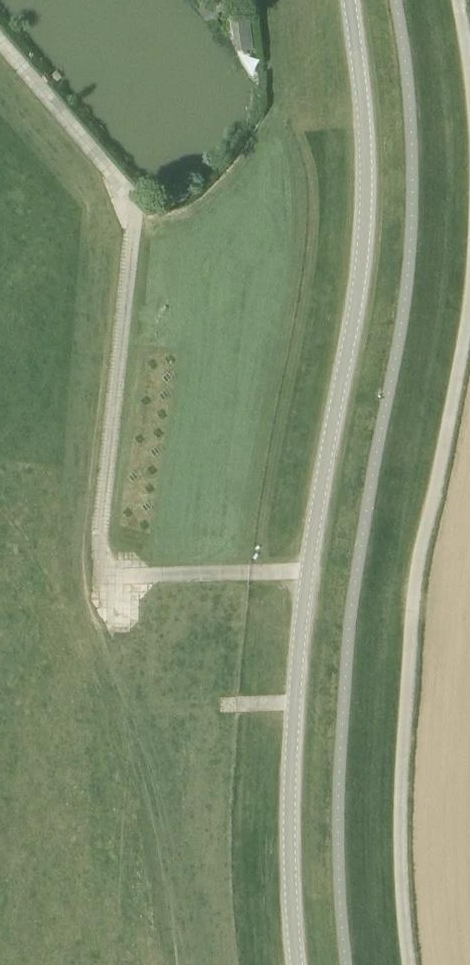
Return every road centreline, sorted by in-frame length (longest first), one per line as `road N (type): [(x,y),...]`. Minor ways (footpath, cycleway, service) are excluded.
road 1 (unclassified): [(297,964),(289,883),(301,614),(368,224),(352,0)]
road 2 (track): [(469,287),(411,600),(400,818),(409,964)]

